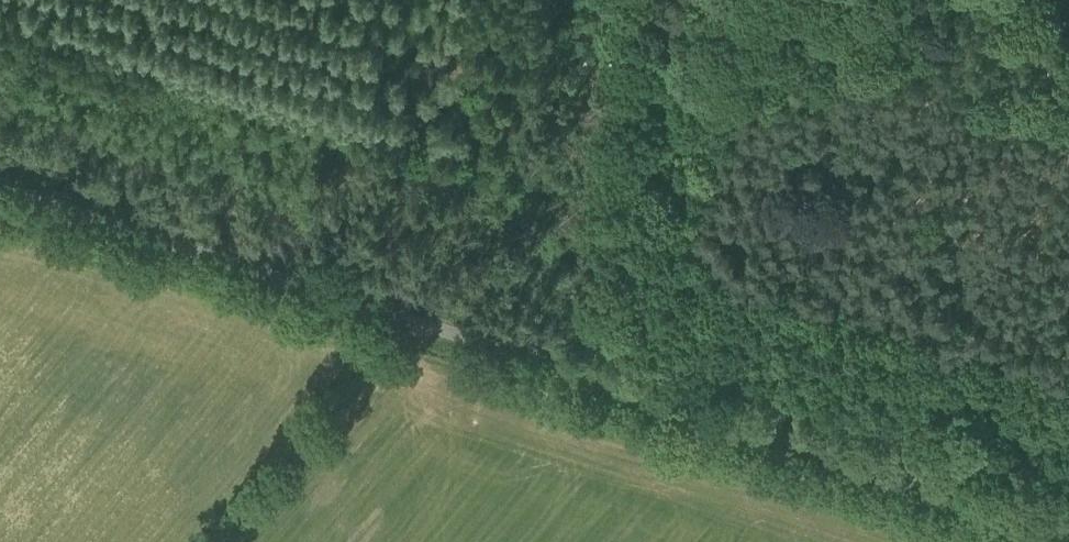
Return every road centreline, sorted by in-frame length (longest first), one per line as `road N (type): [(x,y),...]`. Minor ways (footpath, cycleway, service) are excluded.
road 1 (unclassified): [(1068,528),(0,187)]

